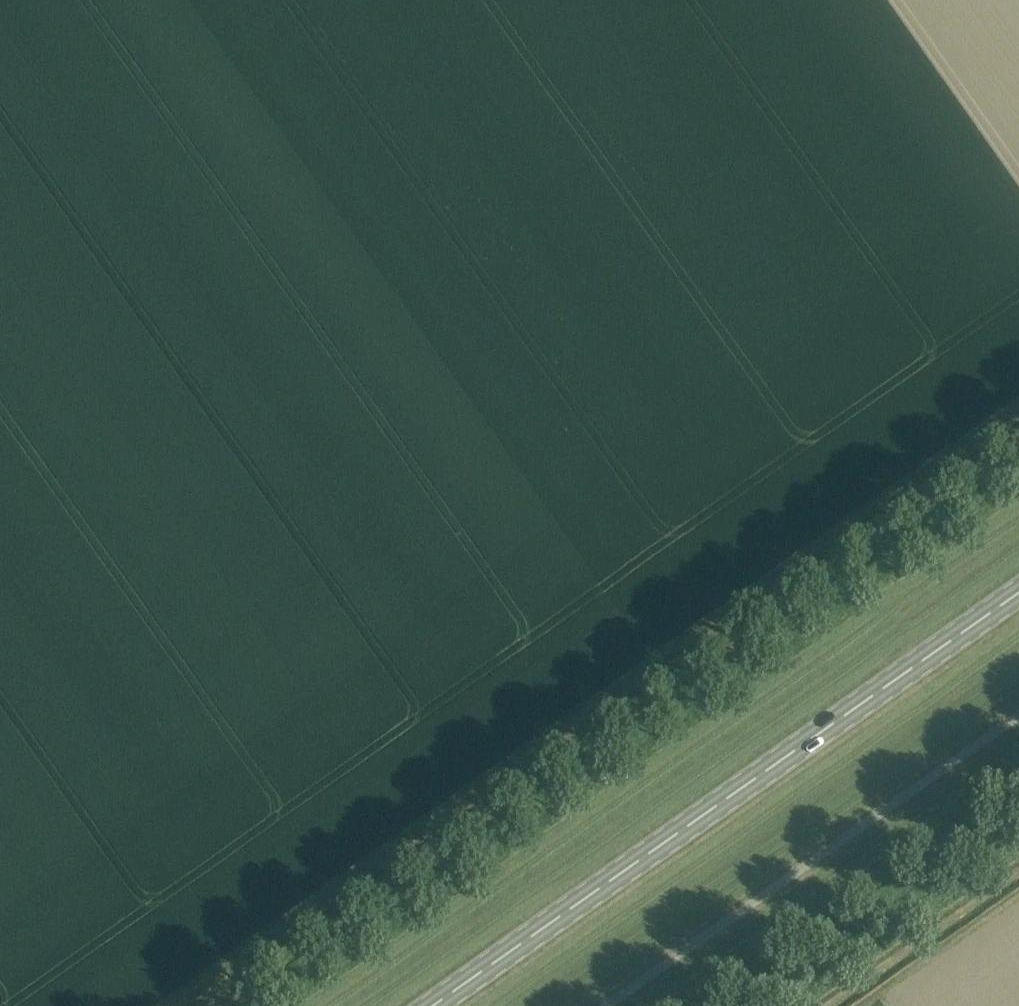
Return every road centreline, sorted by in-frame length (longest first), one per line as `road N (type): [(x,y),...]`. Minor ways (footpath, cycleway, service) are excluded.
road 1 (secondary): [(433,1005),(1018,594)]

